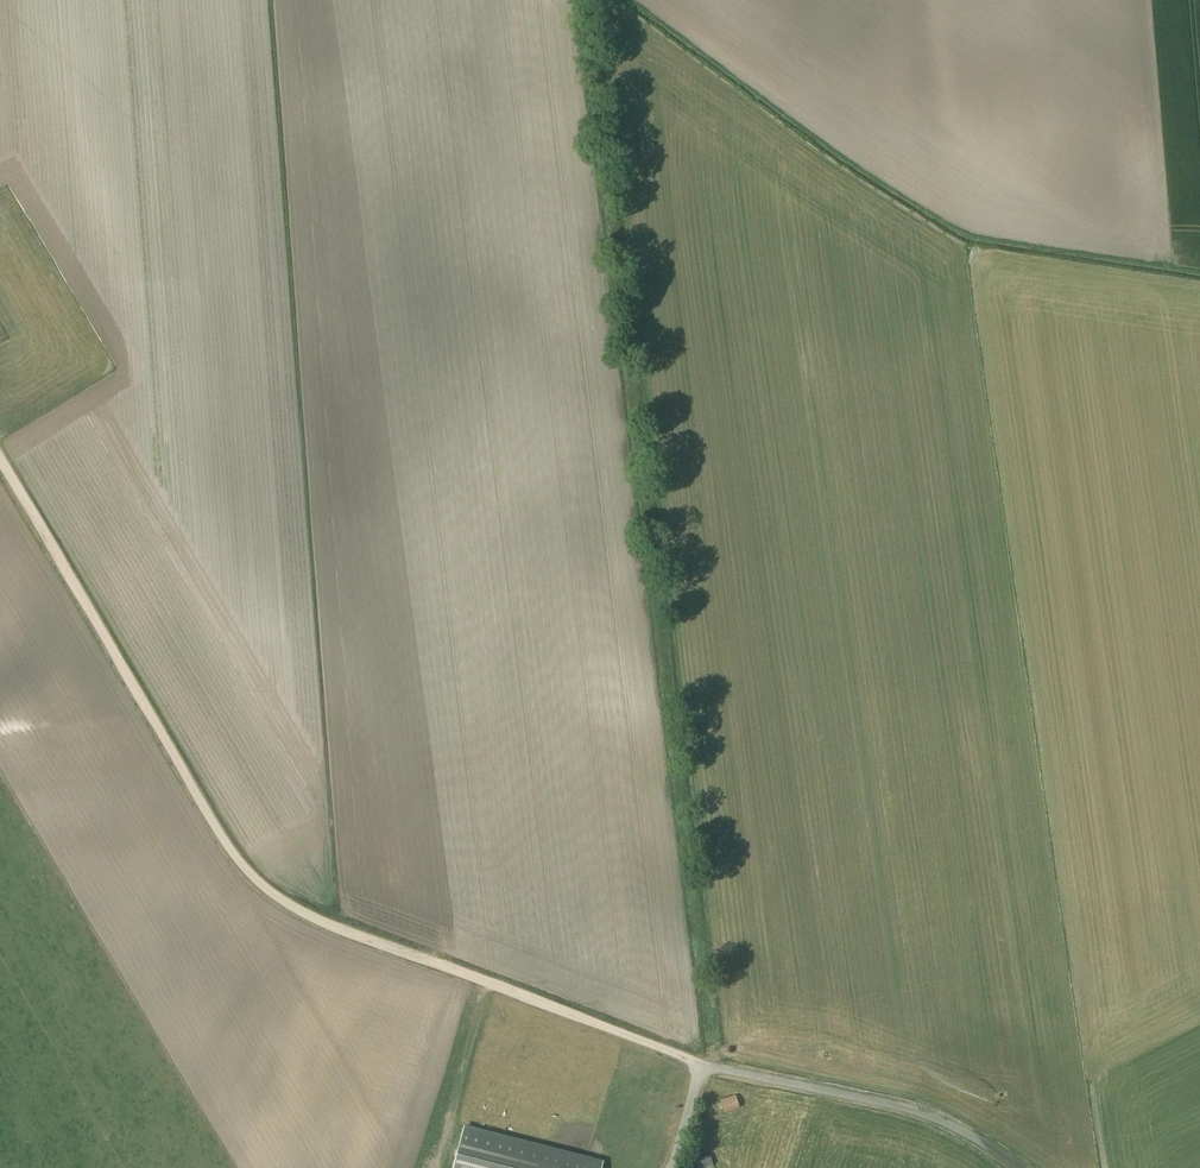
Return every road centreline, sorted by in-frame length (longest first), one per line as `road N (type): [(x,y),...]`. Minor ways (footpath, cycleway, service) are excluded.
road 1 (track): [(680,1056),(339,928),(273,892),(222,836),(0,459)]
road 2 (unclassified): [(1020,1167),(918,1111),(680,1056)]

